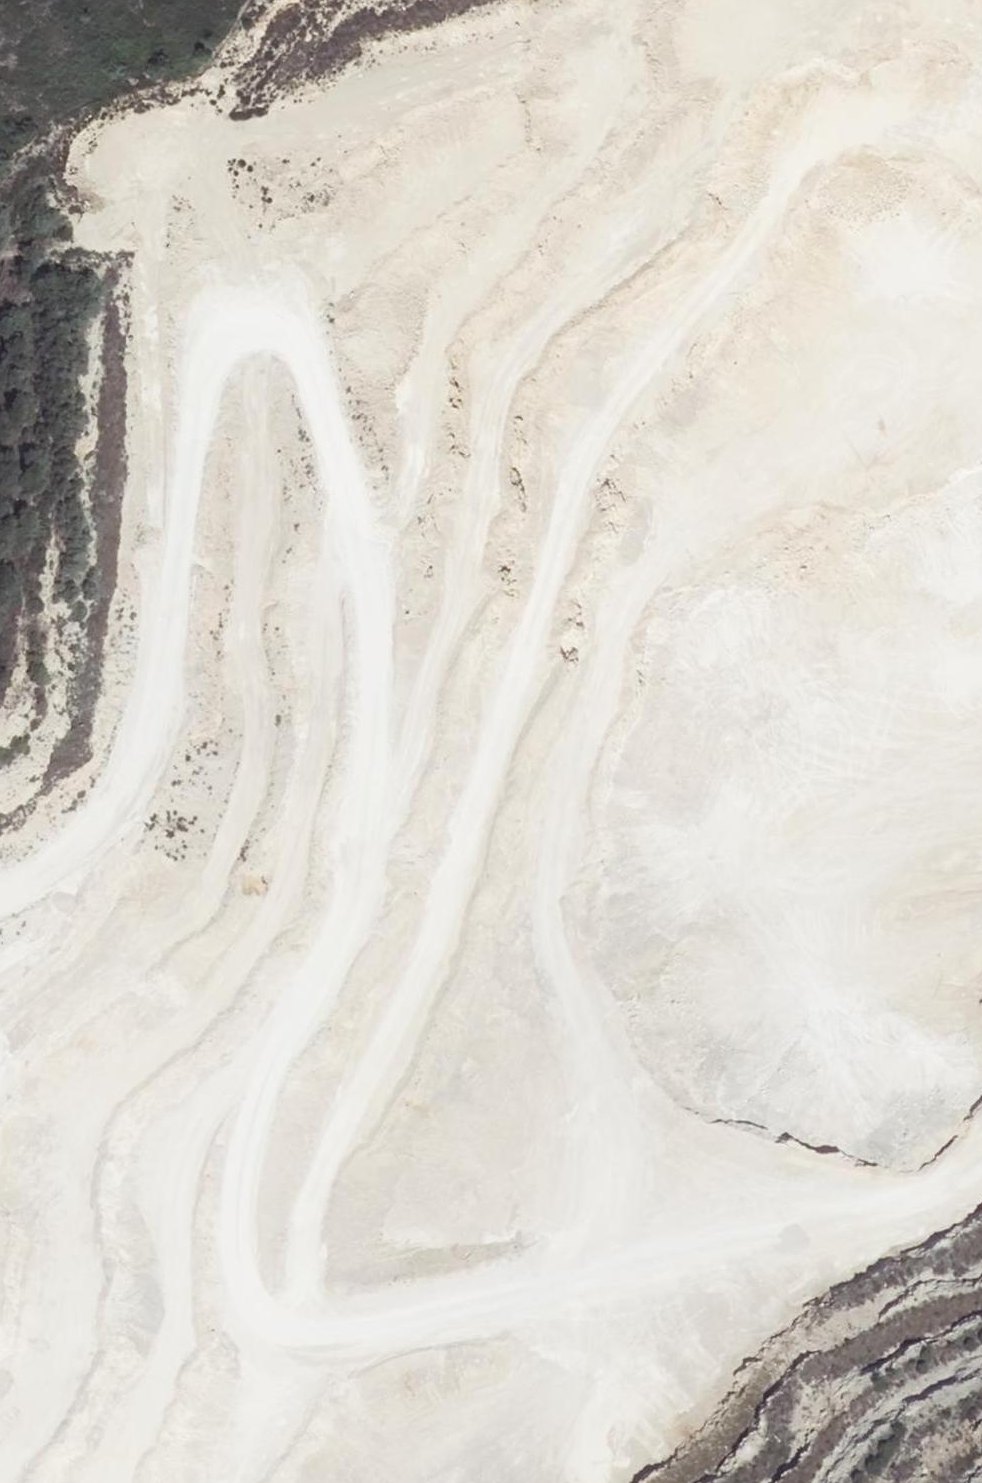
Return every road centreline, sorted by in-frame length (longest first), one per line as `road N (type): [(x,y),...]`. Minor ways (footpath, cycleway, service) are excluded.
road 1 (track): [(0,900),(82,844),(125,781),(140,741),(204,348),(228,320),(258,317),(285,327),(316,374),(362,556),(373,712),(350,925),(290,1030),(247,1137),(238,1188),(243,1312),(272,1328),(325,1328),(517,1291),(579,1245),(604,1173),(606,1106),(596,1061),(551,964),(544,926),(569,784),(641,587),(666,546),(863,385)]
road 2 (track): [(272,1328),(296,1310),(330,1158),(393,1048),(427,964),(595,448),(796,164),(830,128)]
road 3 (track): [(345,489),(332,548),(316,746),(287,883),(237,973),(75,1132),(63,1189),(70,1343),(22,1445),(0,1470)]
road 4 (track): [(362,851),(395,800),(420,730),(467,572),(505,378),(531,339),(690,172),(730,116),(784,0)]
road 5 (track): [(290,1030),(177,1152),(170,1195),(176,1313),(118,1482)]
road 6 (track): [(517,1291),(904,1196),(981,1155)]
road 7 (track): [(362,556),(406,485),(454,310),(493,252),(557,184)]
road 8 (track): [(596,1061),(656,1122),(694,1146),(862,1206)]
road 9 (track): [(243,1312),(265,1400),(224,1482)]

